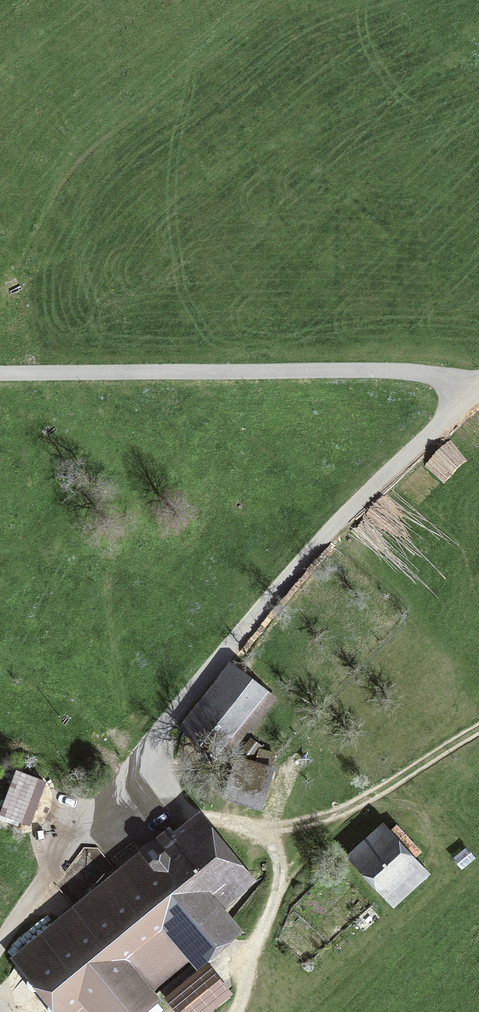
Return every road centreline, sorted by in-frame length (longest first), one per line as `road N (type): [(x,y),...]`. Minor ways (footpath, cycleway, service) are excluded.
road 1 (track): [(478,388),(333,523),(214,662),(0,941)]
road 2 (track): [(0,374),(400,372),(478,387)]
road 3 (track): [(478,729),(339,811),(254,829),(170,804),(137,763)]
road 4 (track): [(236,1011),(279,879),(279,857),(254,829)]

